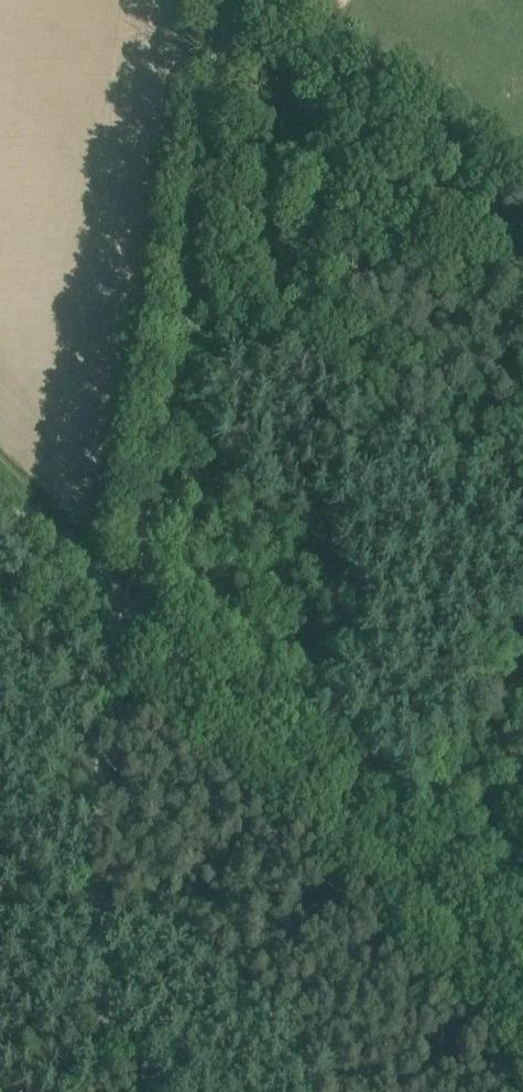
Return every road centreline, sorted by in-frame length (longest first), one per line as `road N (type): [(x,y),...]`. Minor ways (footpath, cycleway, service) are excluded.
road 1 (unclassified): [(105,1091),(93,855),(125,612),(0,488)]
road 2 (track): [(125,612),(522,1005)]
road 3 (track): [(173,337),(235,0)]
road 4 (track): [(125,612),(173,337)]

